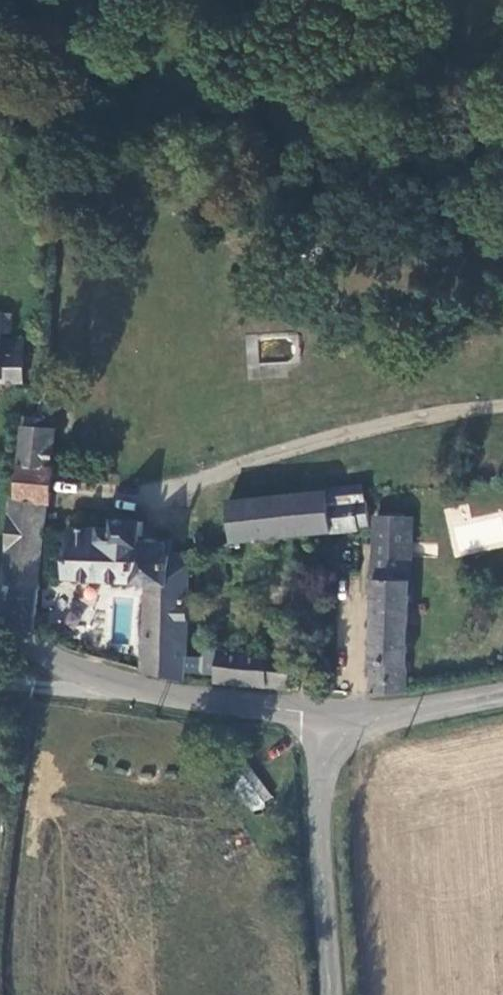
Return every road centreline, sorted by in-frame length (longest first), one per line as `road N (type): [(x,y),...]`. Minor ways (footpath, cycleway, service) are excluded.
road 1 (unclassified): [(329,721),(108,679),(0,628)]
road 2 (unclassified): [(329,721),(317,837),(328,994)]
road 3 (unclassified): [(502,696),(406,716),(329,721)]

